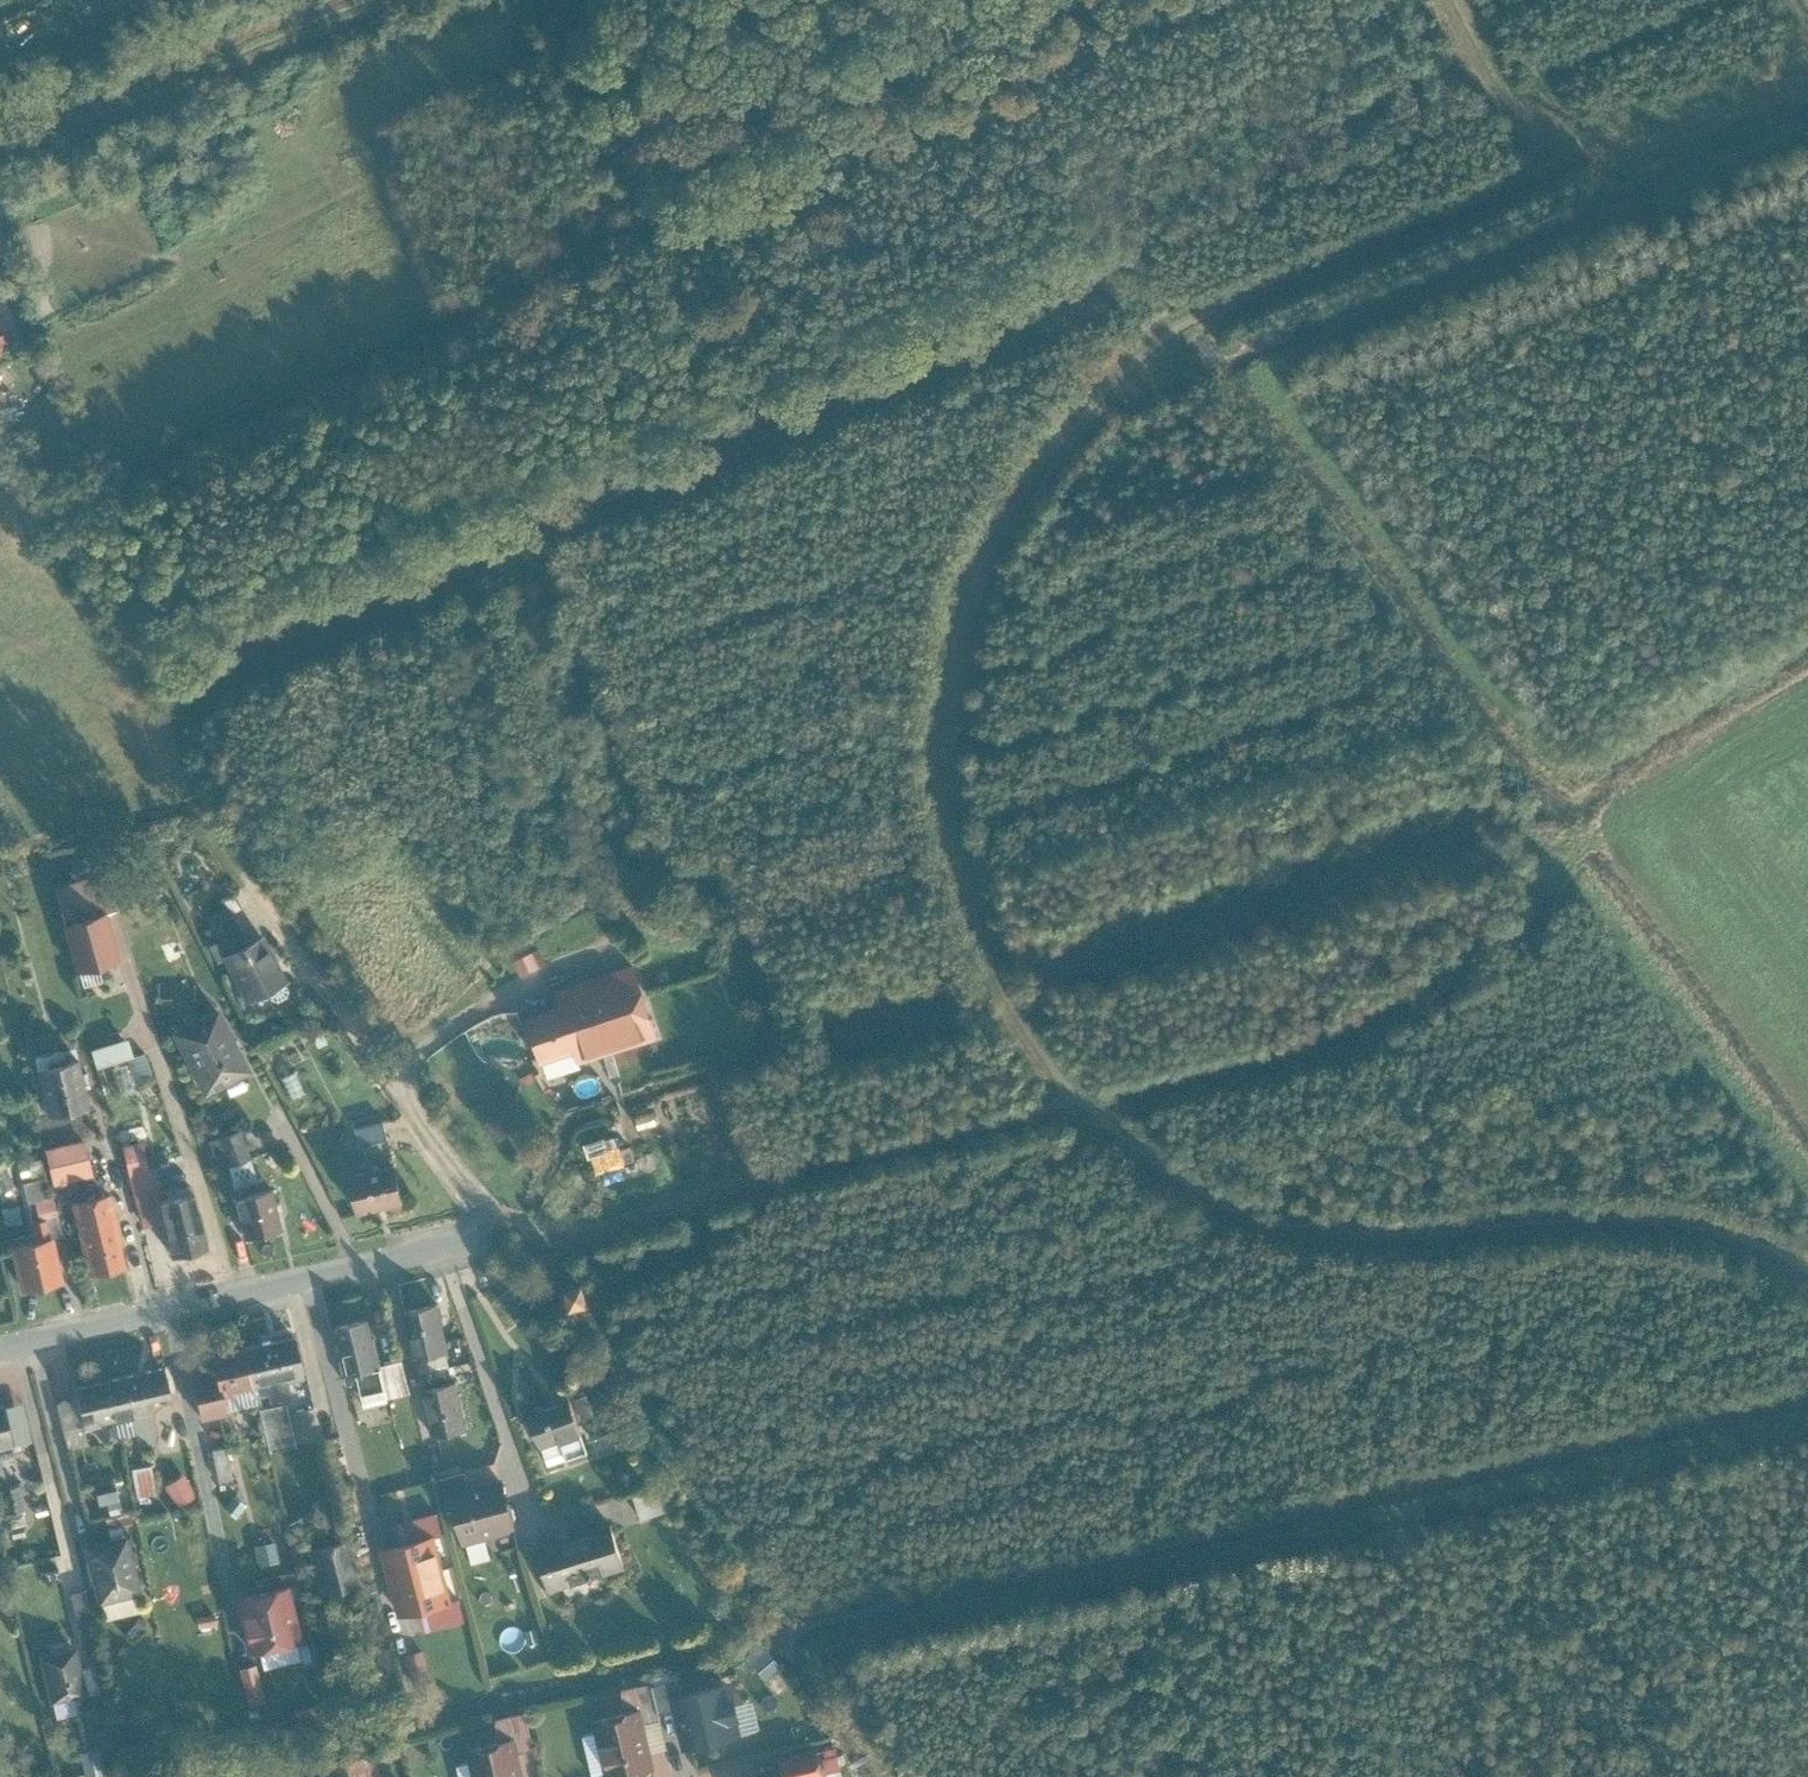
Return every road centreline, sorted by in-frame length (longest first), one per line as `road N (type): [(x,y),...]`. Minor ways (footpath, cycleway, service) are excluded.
road 1 (residential): [(0,1349),(499,1231)]

